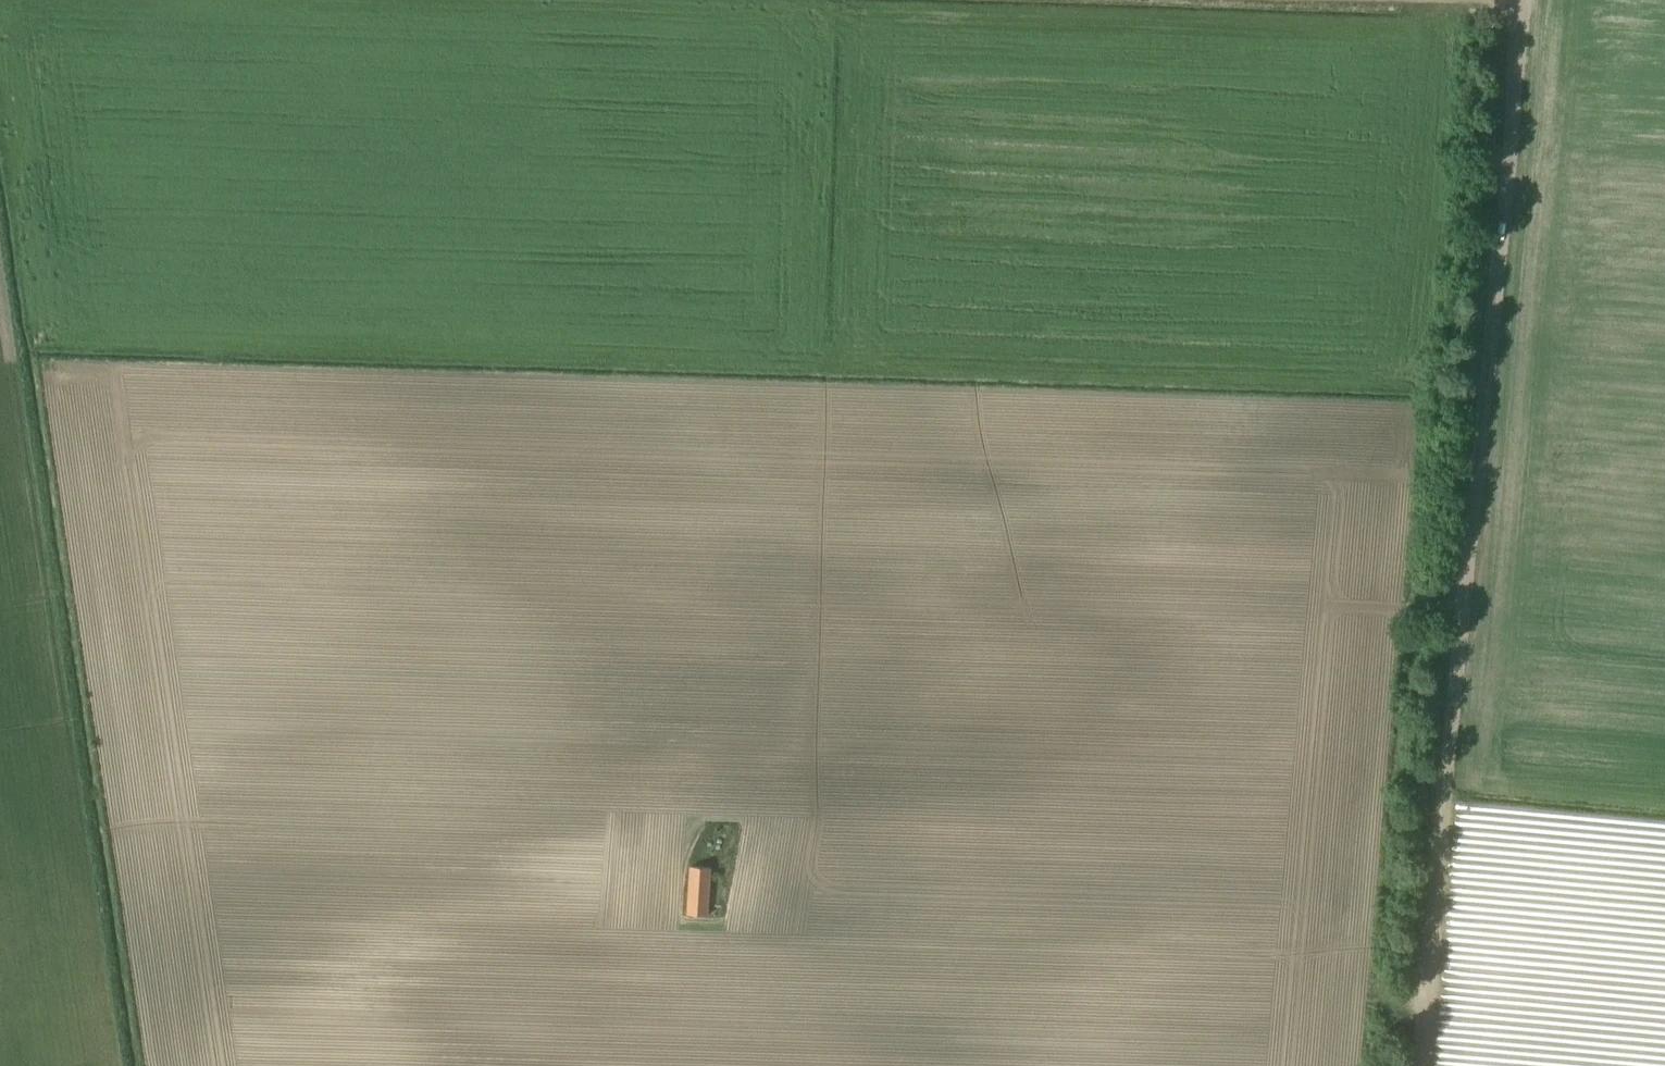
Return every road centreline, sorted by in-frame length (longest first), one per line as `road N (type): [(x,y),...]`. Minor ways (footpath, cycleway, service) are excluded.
road 1 (track): [(1405,1065),(1510,0)]

